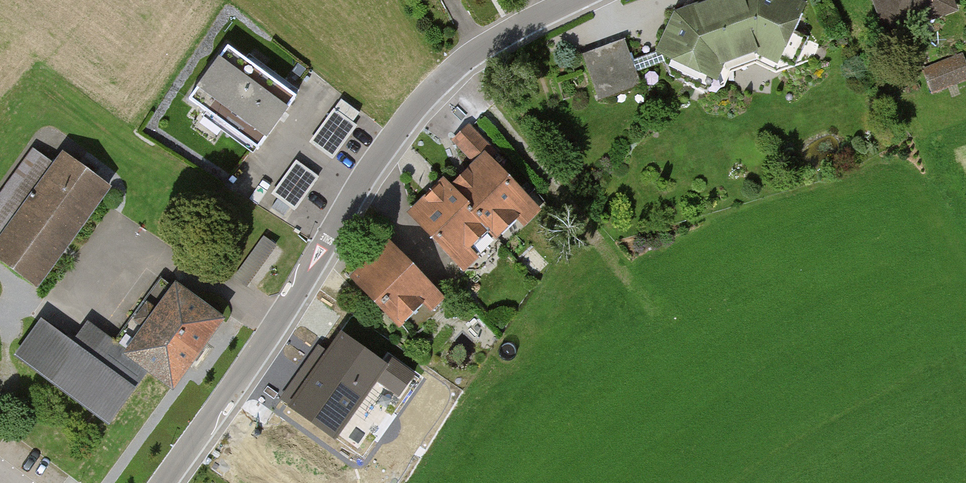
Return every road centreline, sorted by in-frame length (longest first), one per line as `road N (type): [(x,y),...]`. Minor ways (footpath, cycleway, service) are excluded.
road 1 (unclassified): [(164,482),(394,134),(475,52),(573,0)]

